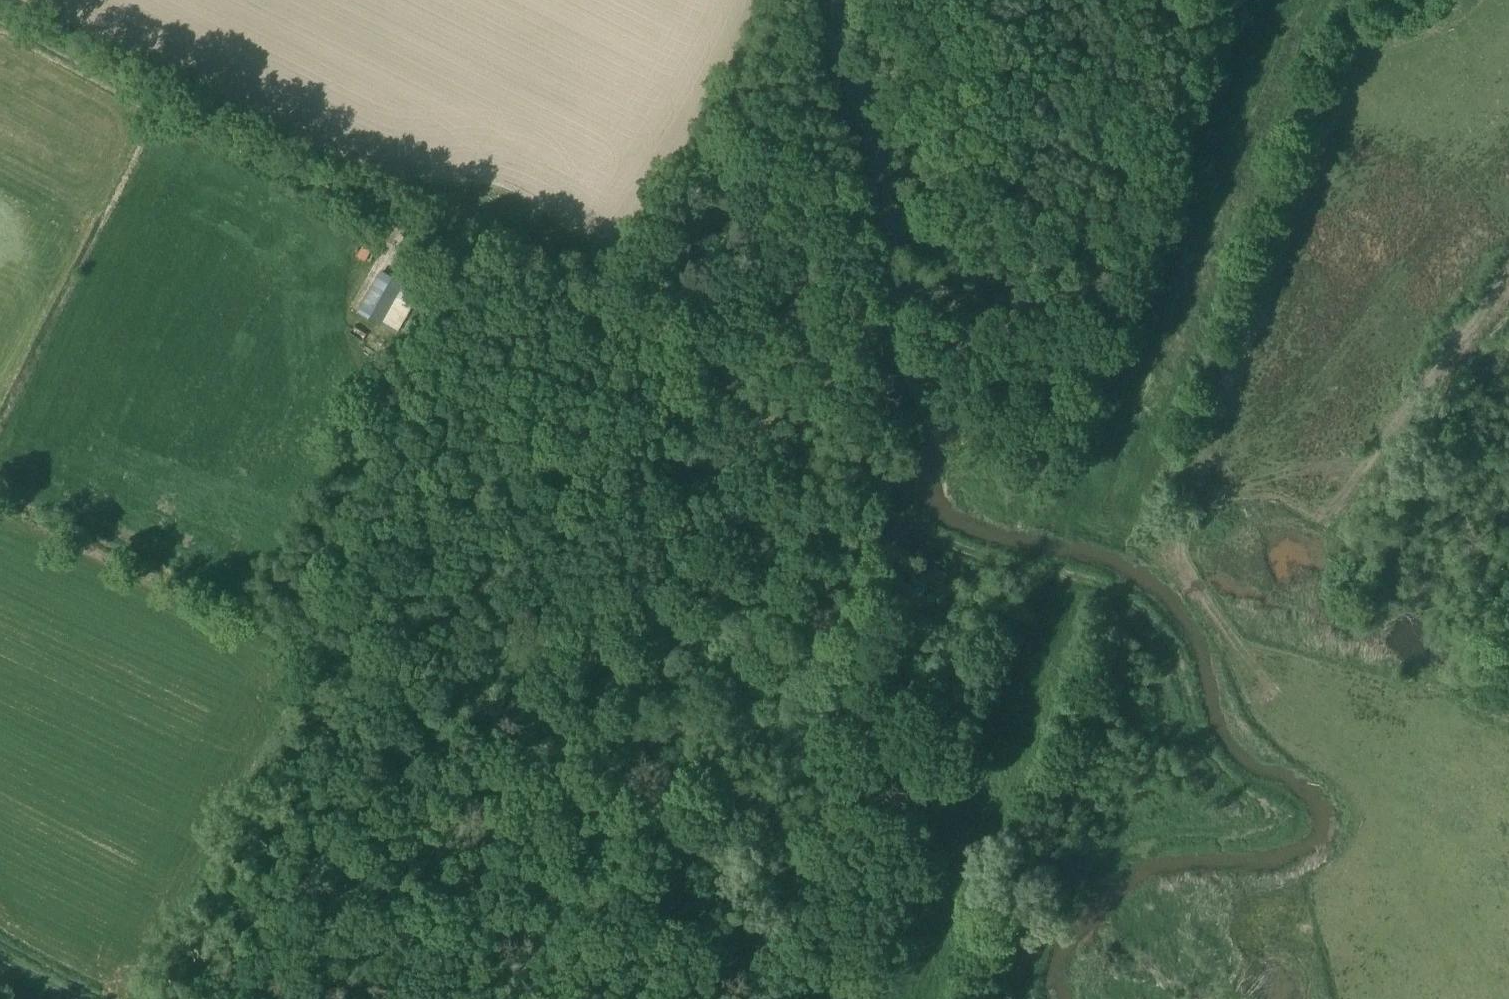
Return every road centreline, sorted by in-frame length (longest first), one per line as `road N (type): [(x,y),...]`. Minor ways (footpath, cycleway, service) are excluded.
road 1 (track): [(0,23),(419,235)]

